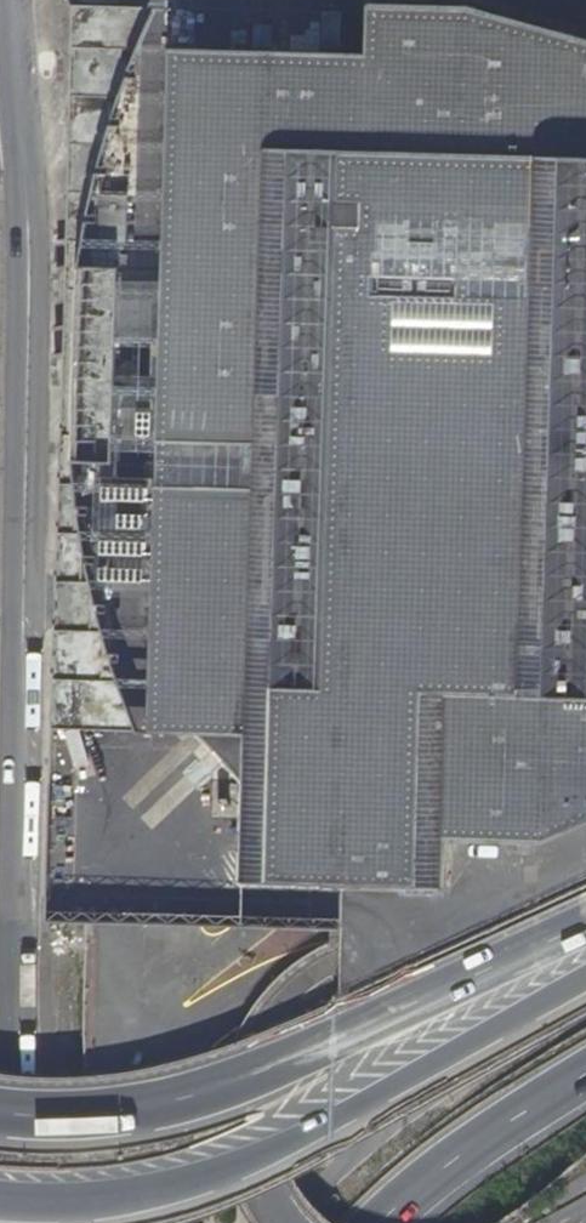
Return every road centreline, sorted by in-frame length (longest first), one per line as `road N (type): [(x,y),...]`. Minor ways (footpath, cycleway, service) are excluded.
road 1 (trunk): [(19,1222),(5,964),(18,121),(0,48)]
road 2 (motorway): [(0,1199),(97,1200),(179,1188),(366,1103),(585,982)]
road 3 (motorway): [(0,1112),(78,1114),(224,1087),(585,927)]
road 4 (motorway): [(379,1222),(585,1074)]

